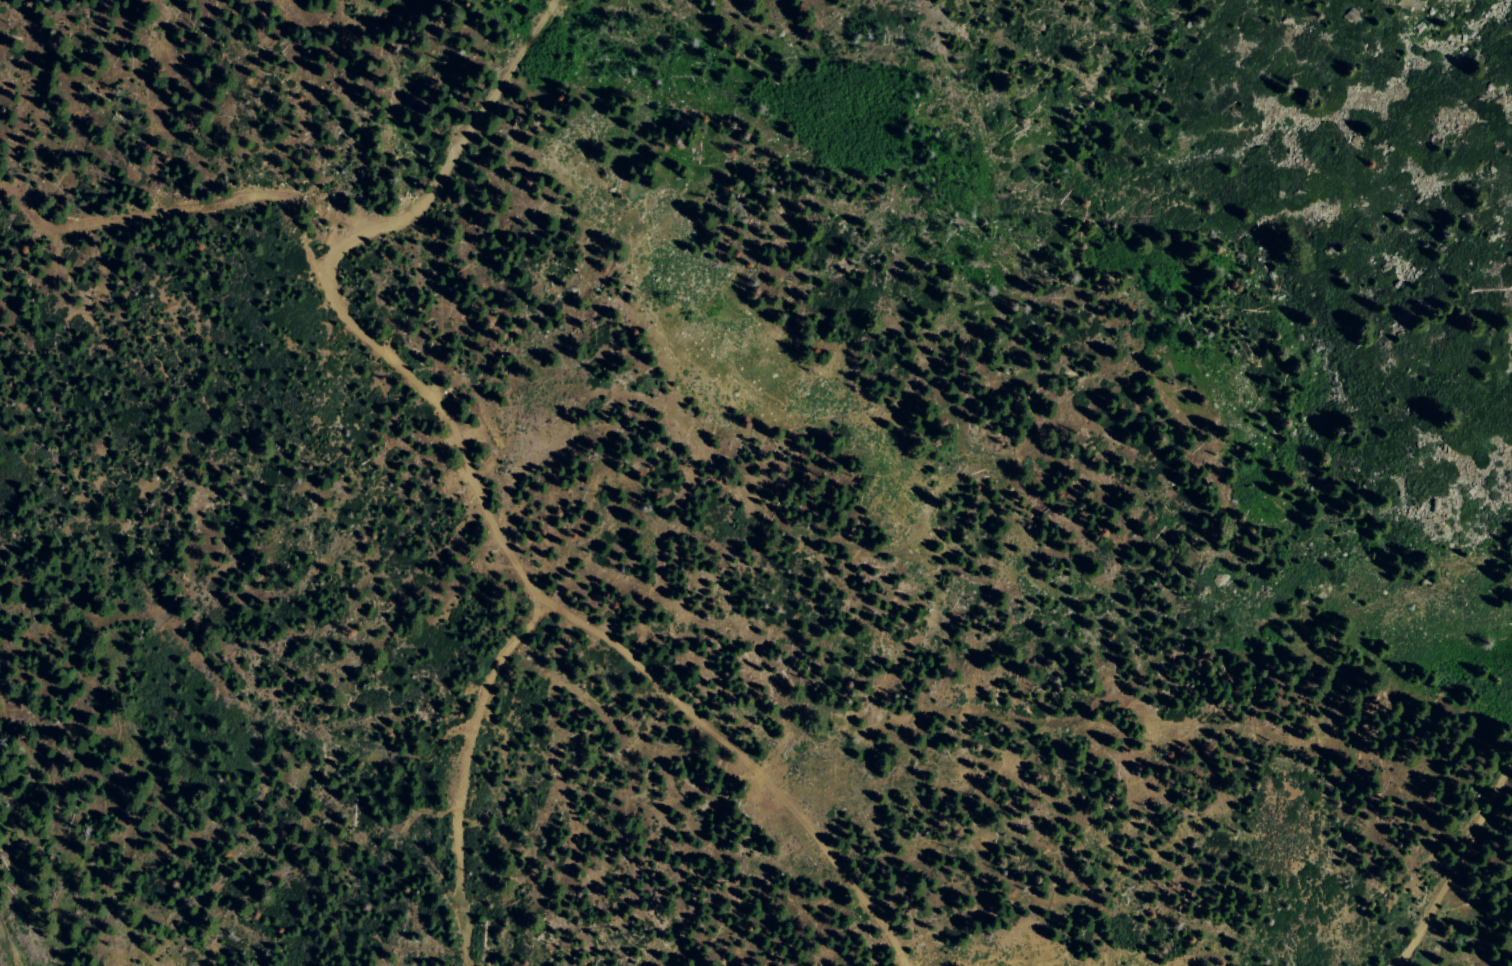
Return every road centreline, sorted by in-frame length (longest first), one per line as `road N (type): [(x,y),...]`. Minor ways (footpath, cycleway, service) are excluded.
road 1 (track): [(553,0),(433,193),(408,218),(339,246),(334,293),(344,314),(429,397),(522,571),(548,604),(687,705)]

